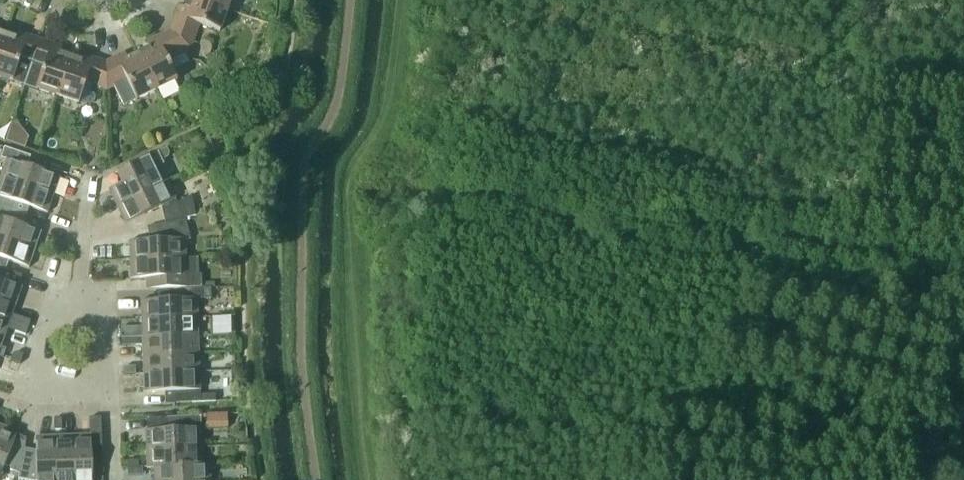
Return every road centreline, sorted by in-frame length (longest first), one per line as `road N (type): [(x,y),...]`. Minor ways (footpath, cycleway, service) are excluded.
road 1 (residential): [(80,313),(45,324),(36,359),(62,386),(98,378)]
road 2 (residential): [(80,313),(90,178)]

